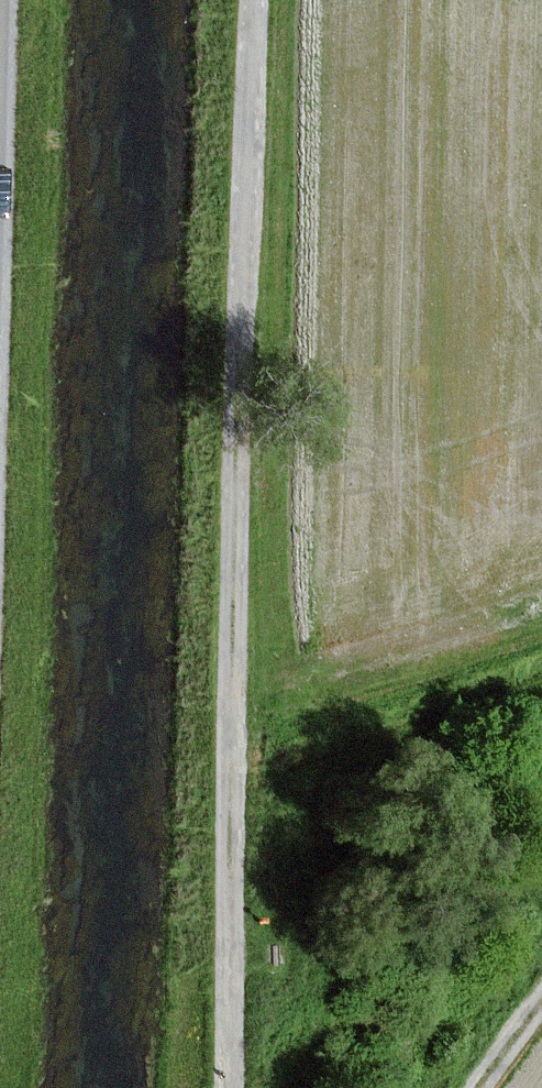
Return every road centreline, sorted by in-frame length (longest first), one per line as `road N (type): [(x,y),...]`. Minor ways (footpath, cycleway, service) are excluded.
road 1 (unclassified): [(229,1087),(252,0)]

